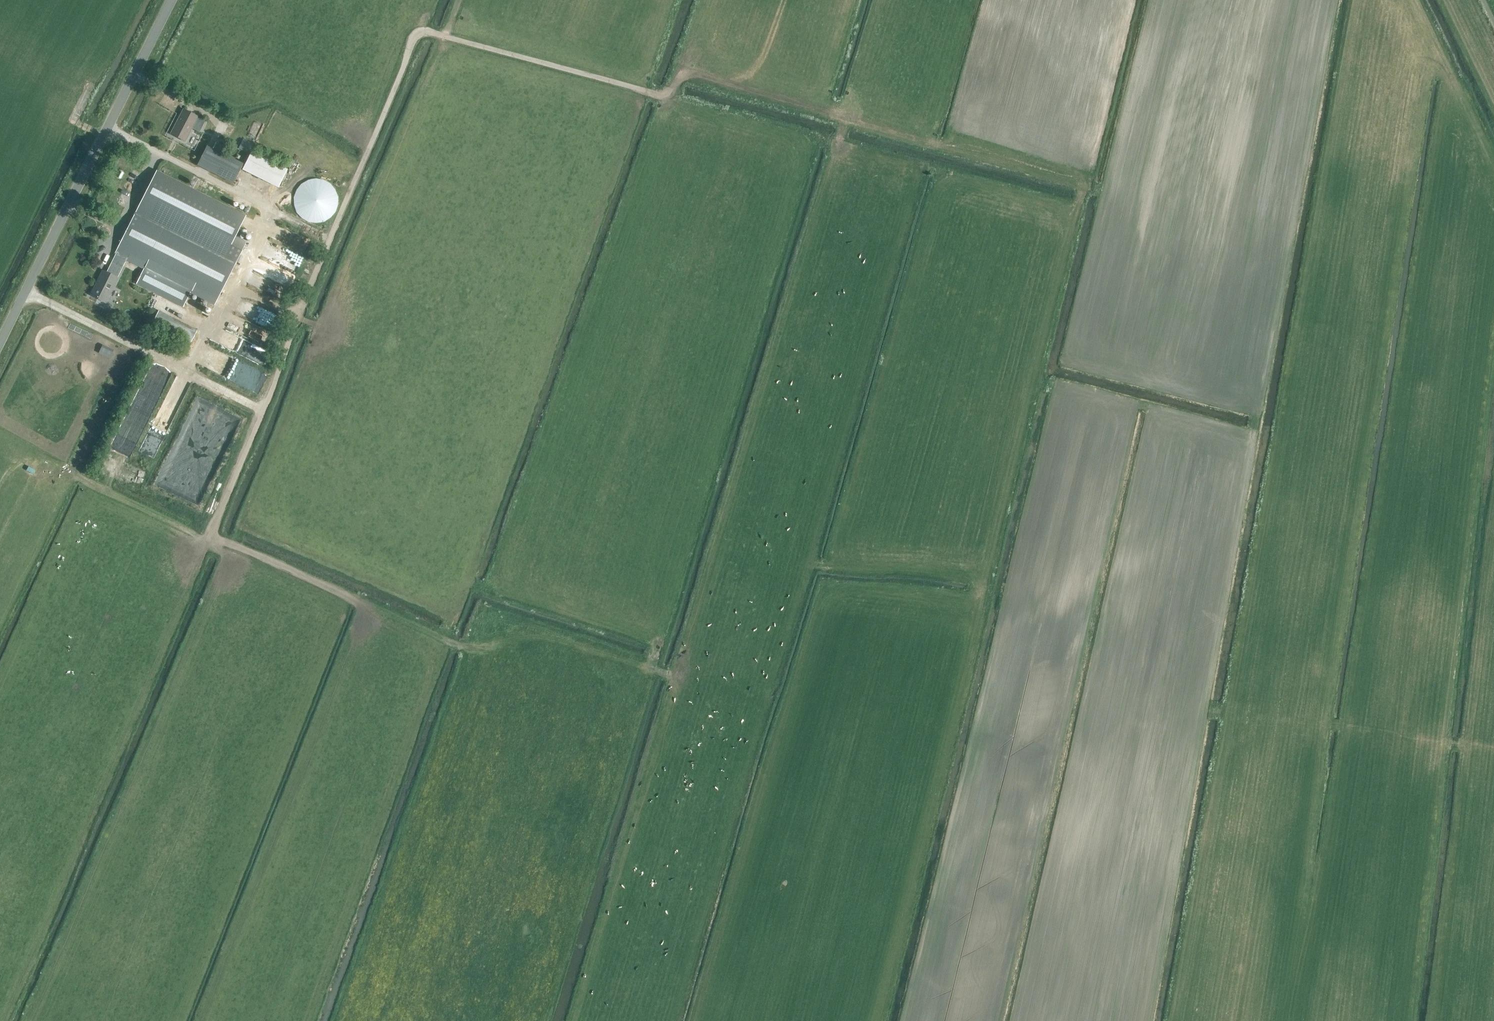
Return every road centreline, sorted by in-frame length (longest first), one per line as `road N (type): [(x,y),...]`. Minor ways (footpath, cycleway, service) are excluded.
road 1 (unclassified): [(0,345),(172,0)]

